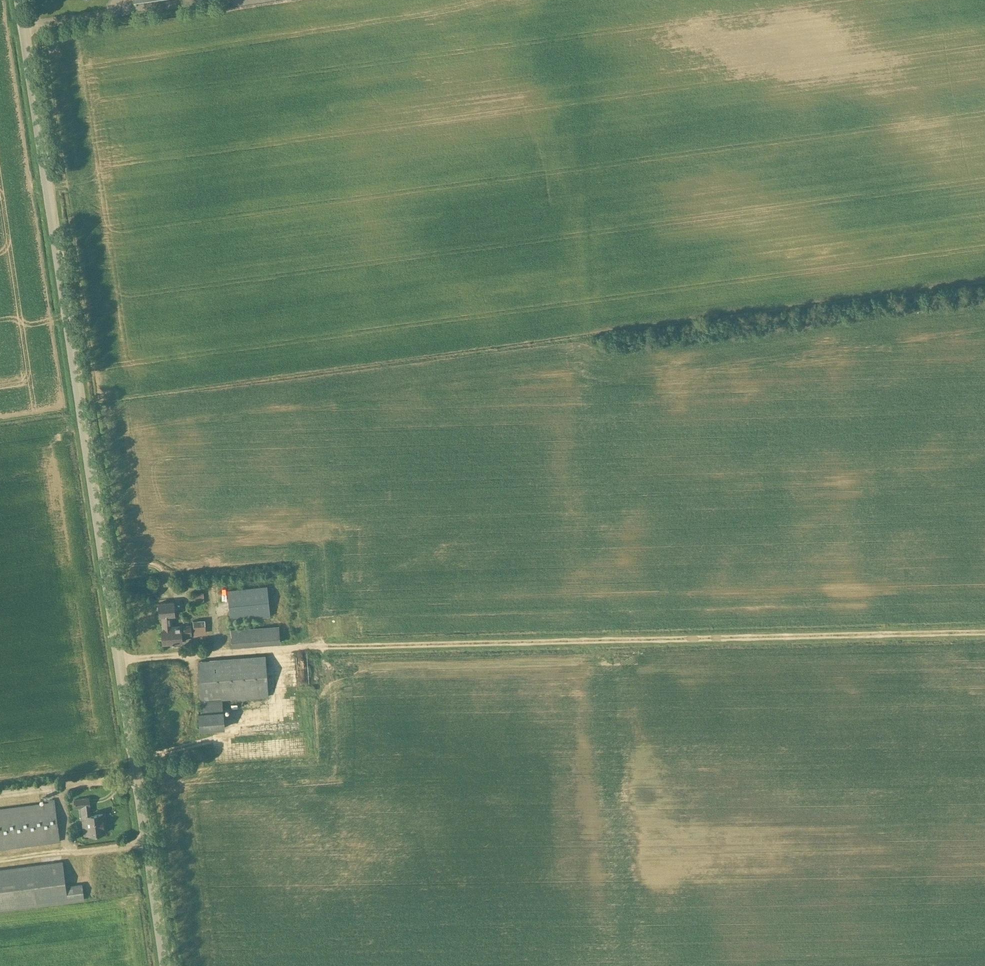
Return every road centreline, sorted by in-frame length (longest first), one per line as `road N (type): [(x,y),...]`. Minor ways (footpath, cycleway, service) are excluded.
road 1 (tertiary): [(166,965),(20,0)]

